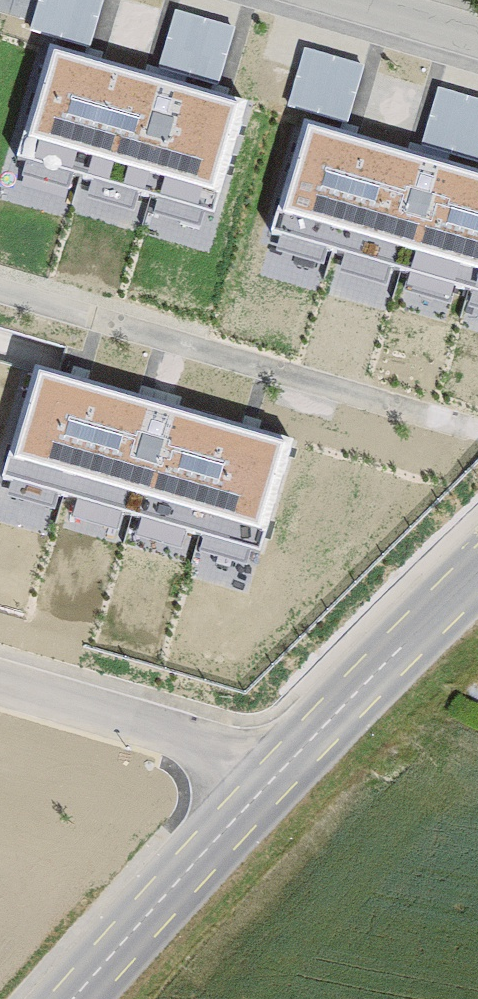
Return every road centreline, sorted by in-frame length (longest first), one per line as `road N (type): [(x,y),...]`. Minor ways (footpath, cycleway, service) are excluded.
road 1 (secondary): [(73,998),(287,770)]
road 2 (residential): [(287,770),(0,685)]
road 3 (secondary): [(287,770),(477,574)]
road 4 (residential): [(347,0),(477,36)]

